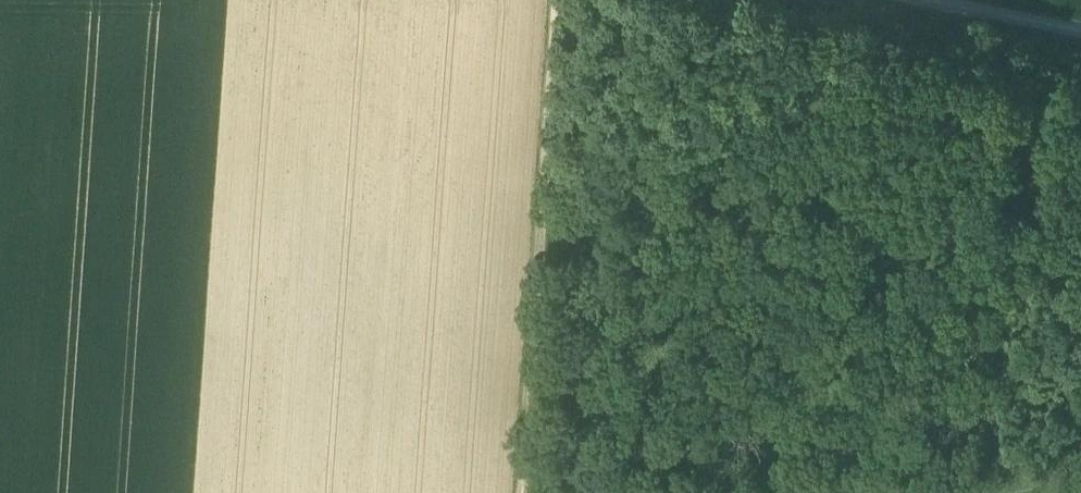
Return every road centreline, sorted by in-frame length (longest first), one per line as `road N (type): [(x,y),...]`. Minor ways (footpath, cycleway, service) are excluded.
road 1 (track): [(556,0),(521,492)]
road 2 (track): [(1080,30),(930,0)]

